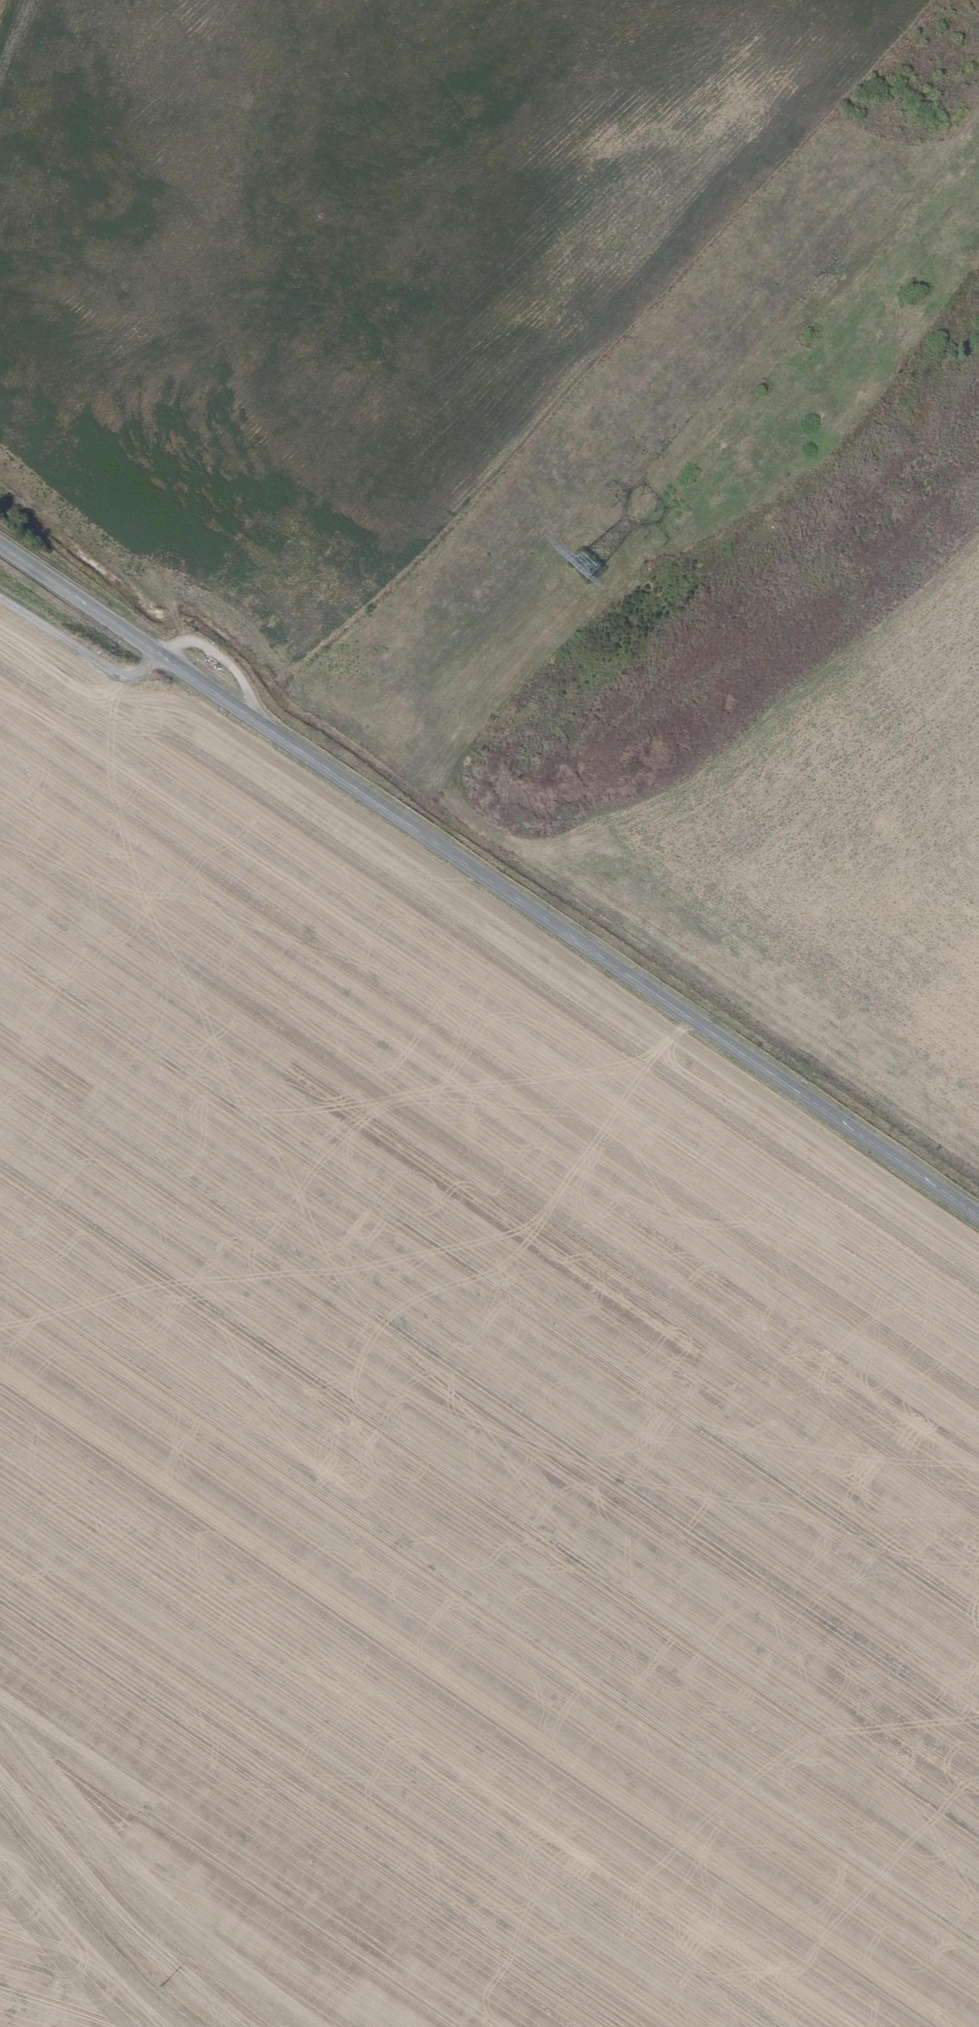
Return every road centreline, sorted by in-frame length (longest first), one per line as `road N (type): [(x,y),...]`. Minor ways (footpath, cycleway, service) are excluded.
road 1 (tertiary): [(978,1214),(173,664)]
road 2 (track): [(0,1812),(115,1954),(197,2026)]
road 3 (tertiary): [(173,664),(0,546)]
road 4 (unclassified): [(0,598),(130,676),(149,680),(173,664)]

